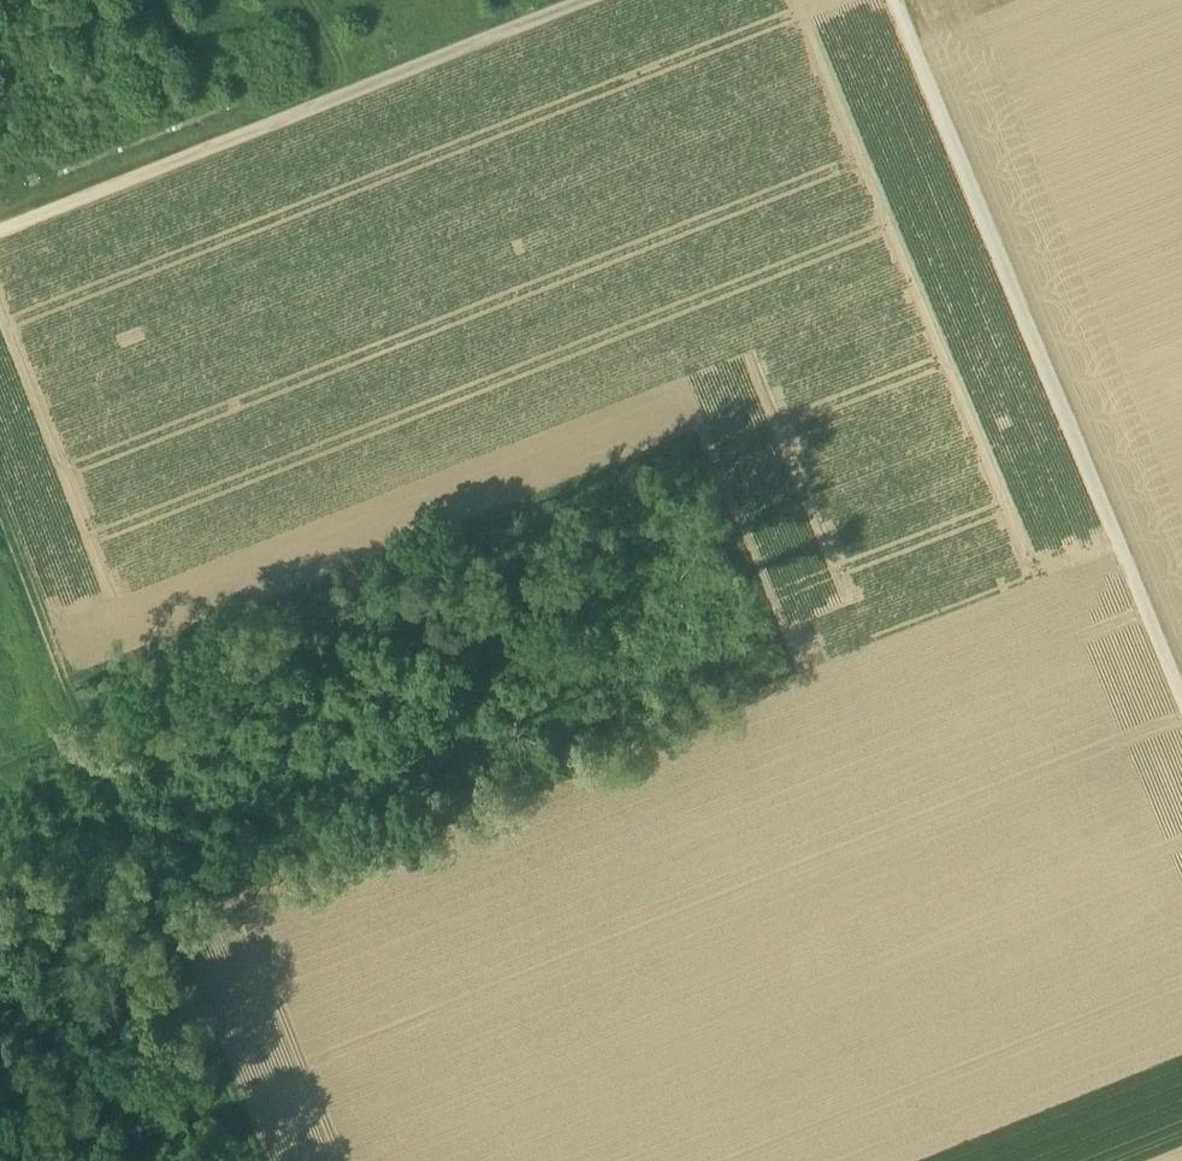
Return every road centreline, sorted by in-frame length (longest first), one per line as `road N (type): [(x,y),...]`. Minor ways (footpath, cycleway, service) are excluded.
road 1 (track): [(1181,695),(897,0)]
road 2 (track): [(0,490),(265,1160)]
road 3 (track): [(0,232),(586,0)]

